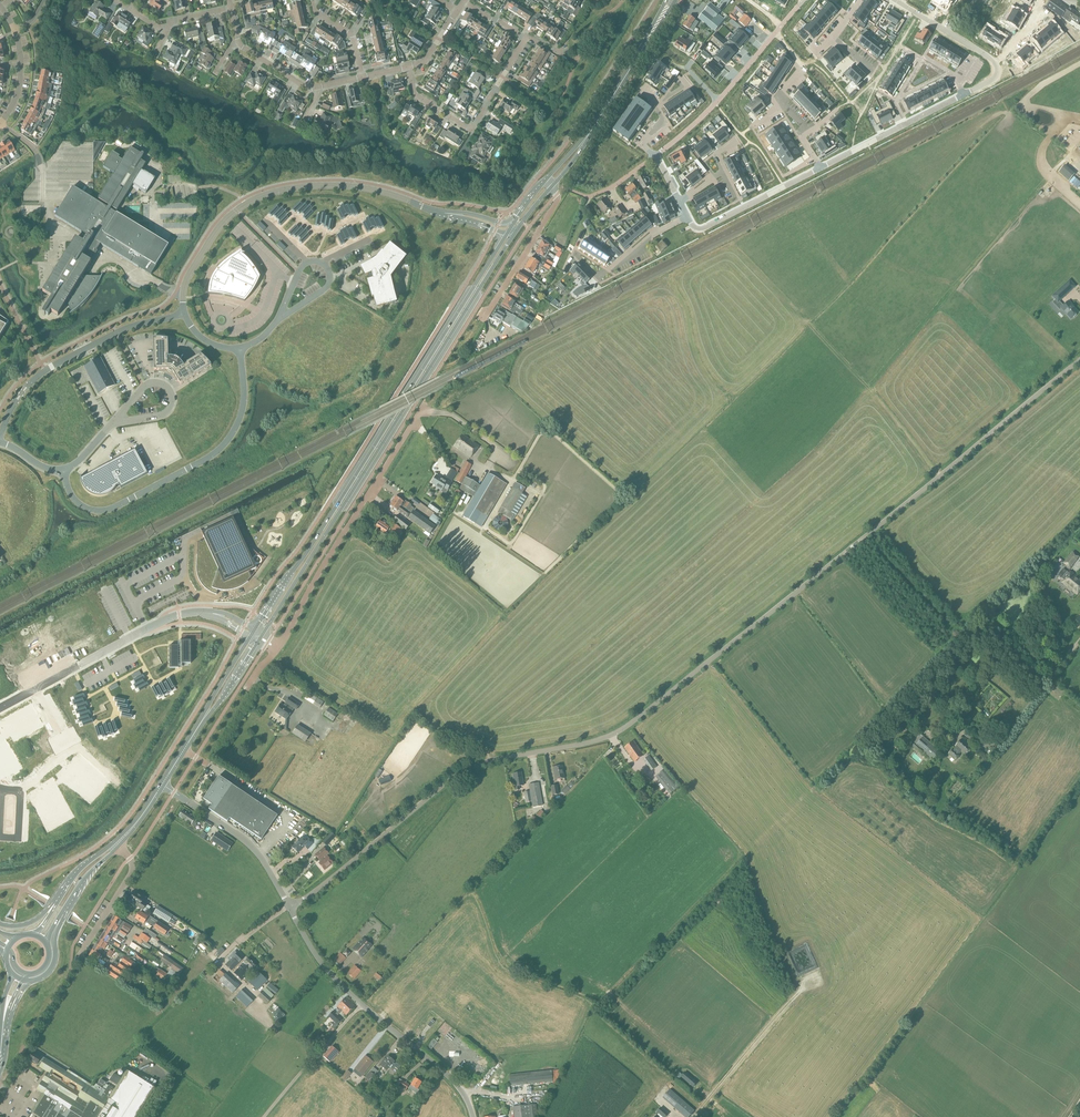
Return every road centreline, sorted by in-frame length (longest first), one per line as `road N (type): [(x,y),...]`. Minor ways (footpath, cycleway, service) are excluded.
road 1 (unclassified): [(288,906),(474,766),(606,740),(637,724),(1079,359)]
road 2 (primary): [(263,633),(514,234)]
road 3 (primary): [(505,236),(255,629)]
road 4 (unclassified): [(451,214),(355,187),(261,197),(213,236),(186,281),(183,314)]
road 5 (unclassified): [(240,349),(241,414),(211,456),(104,510),(77,502),(64,469)]
road 6 (unclassified): [(473,1116),(450,1079),(332,976),(288,906)]
road 7 (unclassified): [(280,644),(425,402)]
road 8 (residential): [(525,38),(471,130),(415,95),(408,67)]
road 9 (unclassified): [(288,906),(247,843),(163,784)]
road 10 (residential): [(964,96),(820,169)]
road 11 (unclassified): [(278,318),(302,266),(324,265),(328,286),(284,315)]
road 12 (residential): [(485,319),(556,201),(551,187)]
road 13 (unclassified): [(212,613),(165,620),(73,670)]
road 14 (primary): [(583,141),(663,12)]
road 15 (residential): [(820,169),(702,229),(688,216)]
road 16 (residential): [(688,216),(597,276),(573,252)]
road 17 (unclassified): [(116,420),(164,413),(170,392),(147,385),(121,414)]
road 18 (residential): [(119,846),(132,871),(77,958)]

